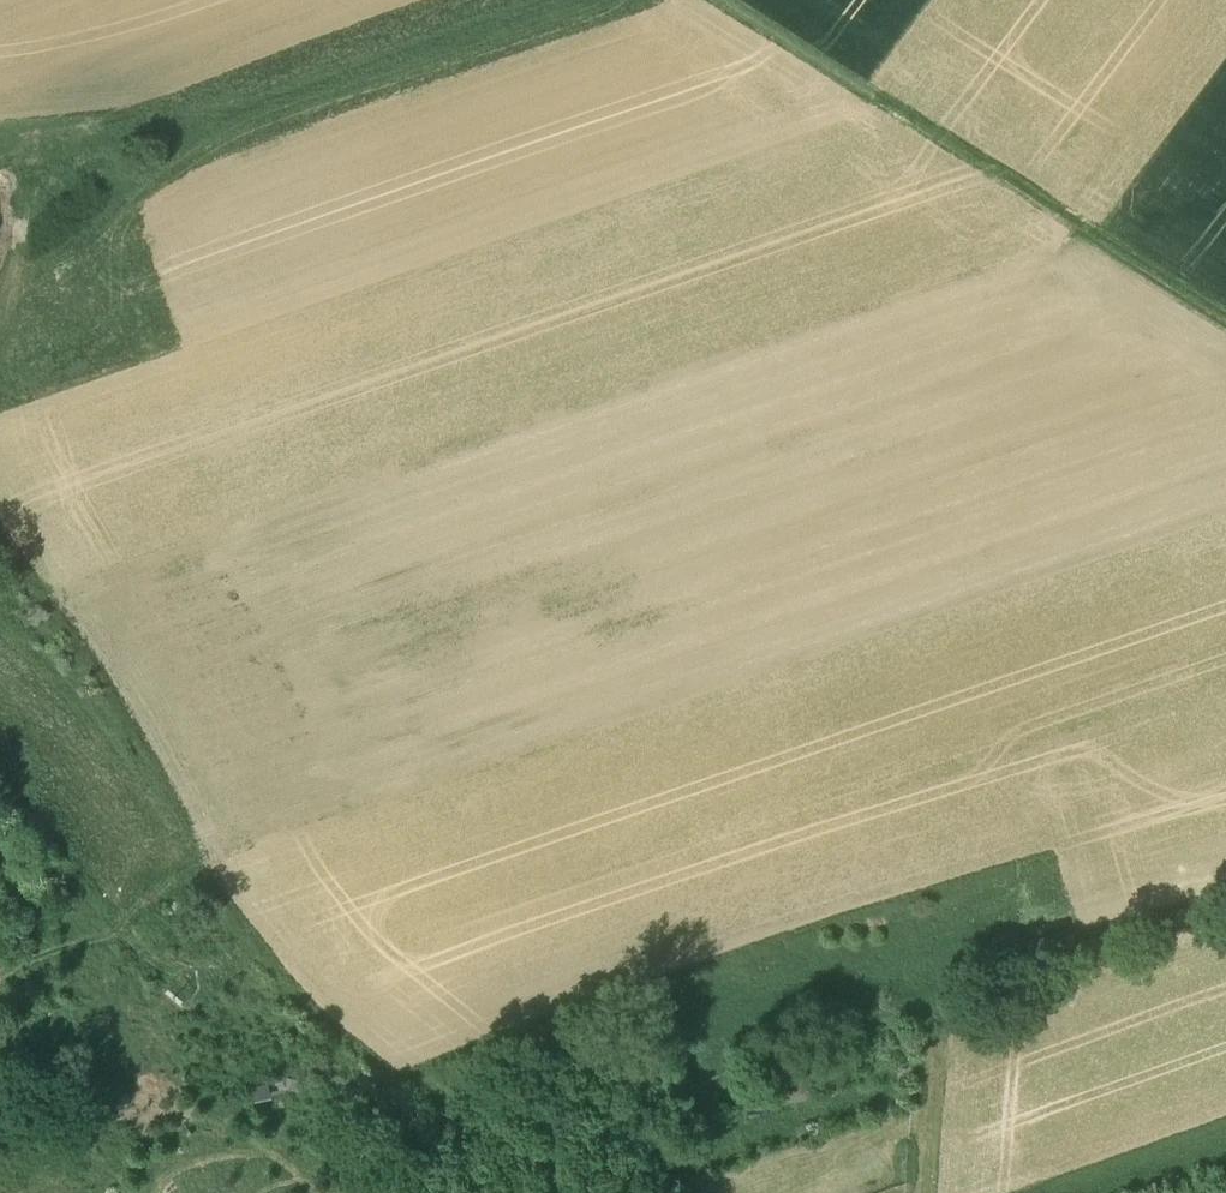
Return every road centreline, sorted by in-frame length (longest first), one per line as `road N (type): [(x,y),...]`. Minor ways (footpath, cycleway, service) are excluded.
road 1 (track): [(569,0),(176,140),(22,260),(0,291)]
road 2 (track): [(0,532),(103,681),(206,870),(191,900),(0,980)]
road 3 (track): [(1225,313),(731,0)]
road 4 (track): [(918,1192),(933,1049)]

